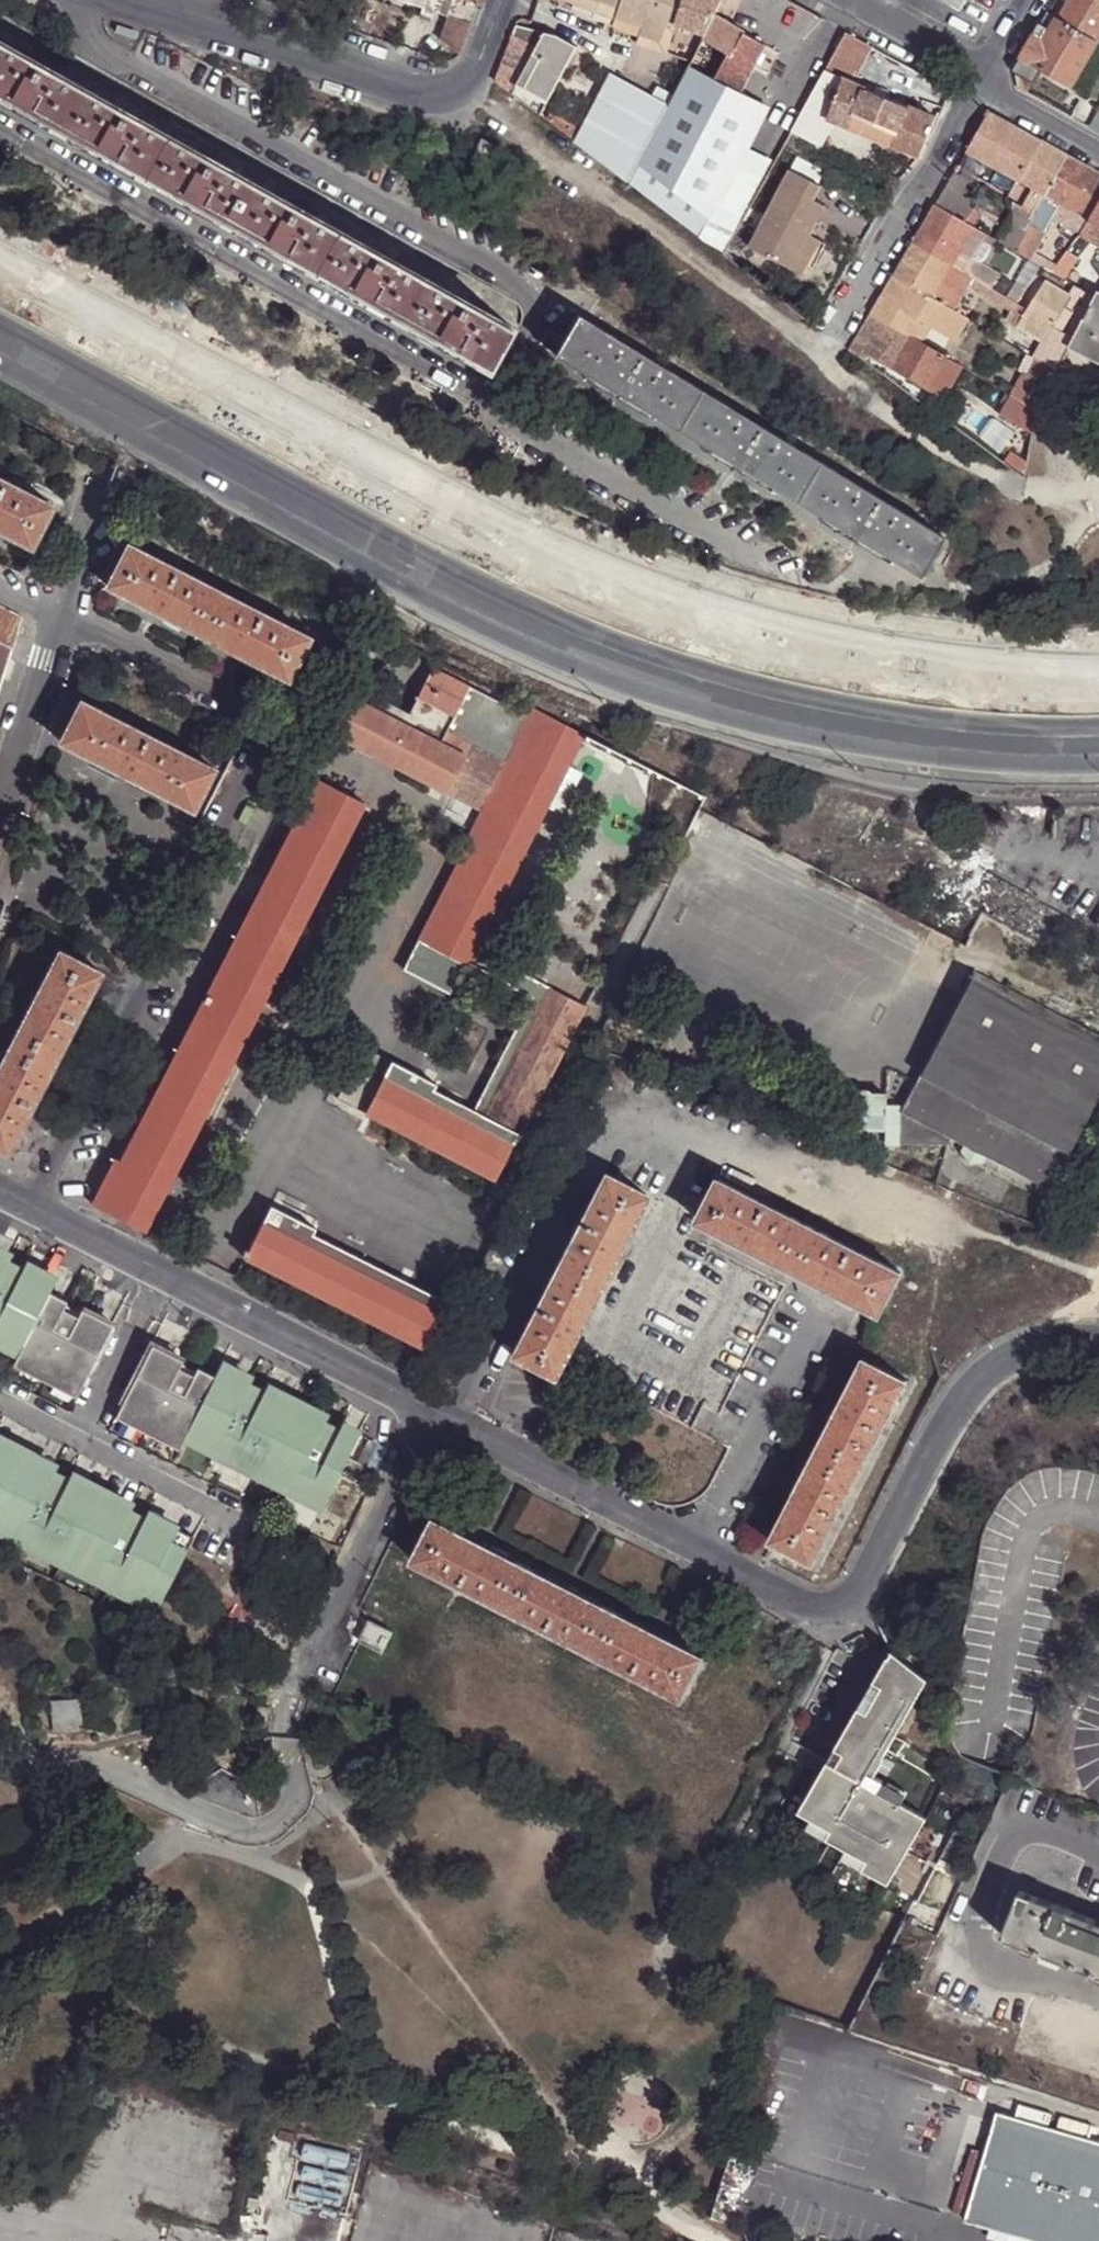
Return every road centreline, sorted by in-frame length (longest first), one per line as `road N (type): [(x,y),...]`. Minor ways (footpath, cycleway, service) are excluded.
road 1 (secondary): [(1098,674),(858,651),(700,610),(540,551),(0,265)]
road 2 (residential): [(434,1414),(805,1608),(833,1605),(863,1572),(978,1374),(1013,1352),(1098,1341)]
road 3 (residential): [(28,1211),(270,723)]
road 4 (unclassified): [(196,1817),(238,1837),(269,1833),(295,1810),(285,1710),(434,1414)]
road 5 (residential): [(28,1211),(434,1414)]
road 6 (residential): [(127,0),(410,93),(436,94),(470,81),(503,0)]
road 7 (residential): [(0,813),(94,460)]
road 8 (residential): [(841,327),(981,82)]
road 9 (residential): [(196,1817),(75,1759),(0,1754)]
road 10 (residential): [(848,0),(962,62),(981,82)]
road 11 (residential): [(981,82),(1098,152)]

